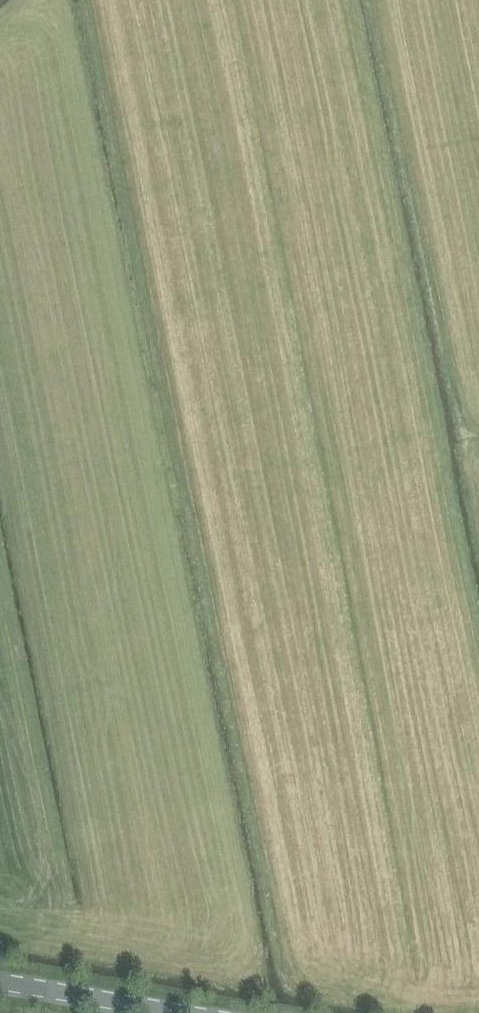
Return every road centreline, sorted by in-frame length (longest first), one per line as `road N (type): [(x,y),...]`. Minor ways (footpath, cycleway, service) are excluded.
road 1 (tertiary): [(173,1012),(0,983)]

